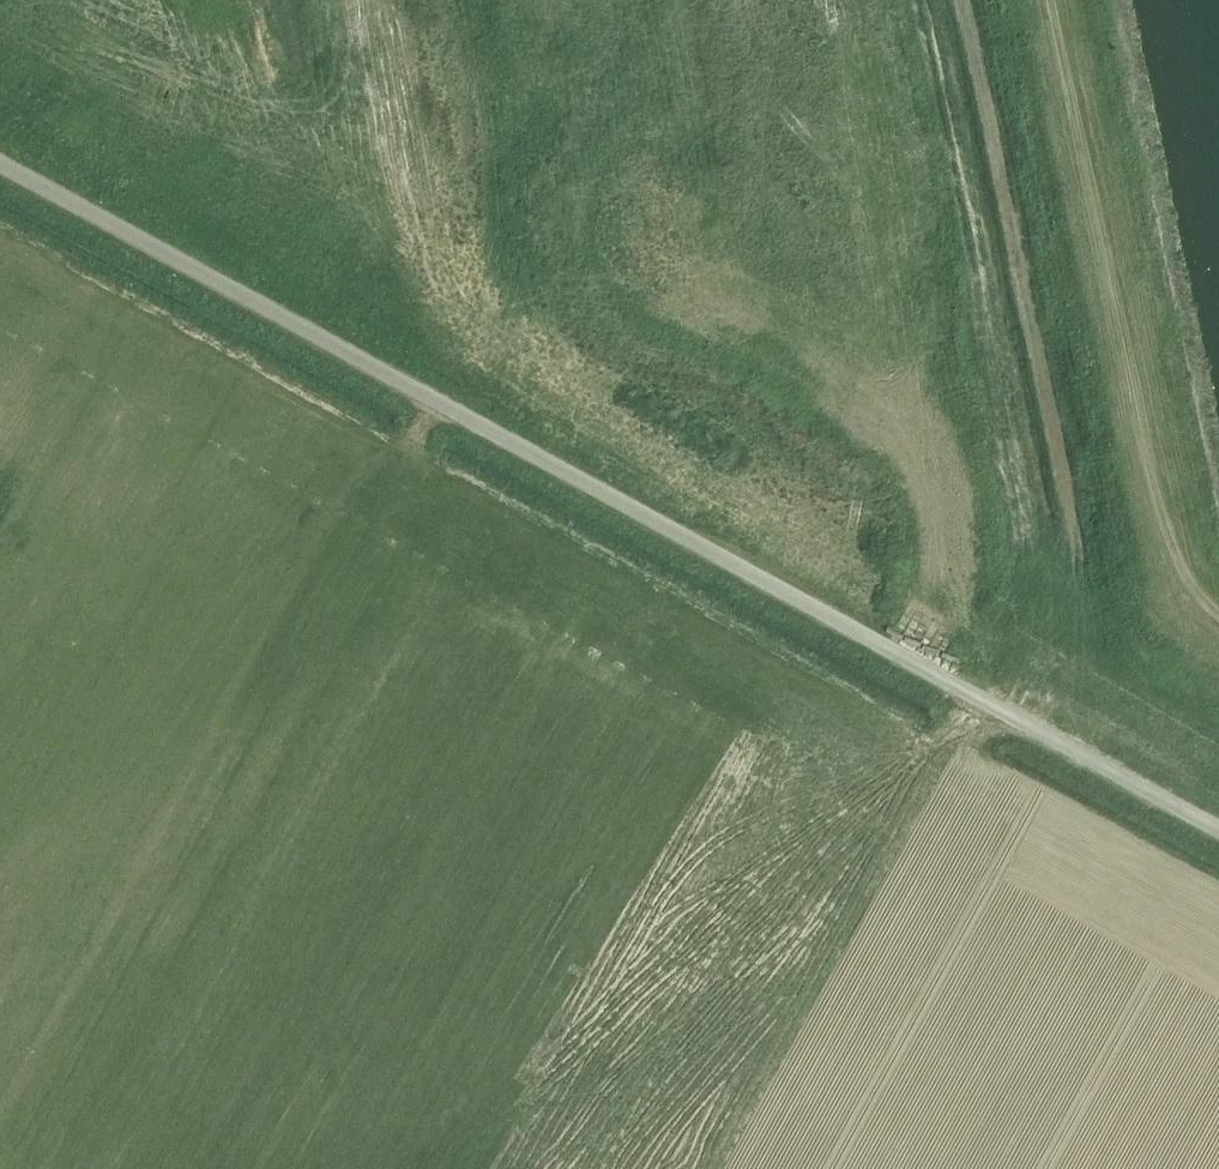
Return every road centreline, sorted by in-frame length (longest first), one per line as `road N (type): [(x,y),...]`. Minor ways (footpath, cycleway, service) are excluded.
road 1 (unclassified): [(1218,828),(0,161)]

